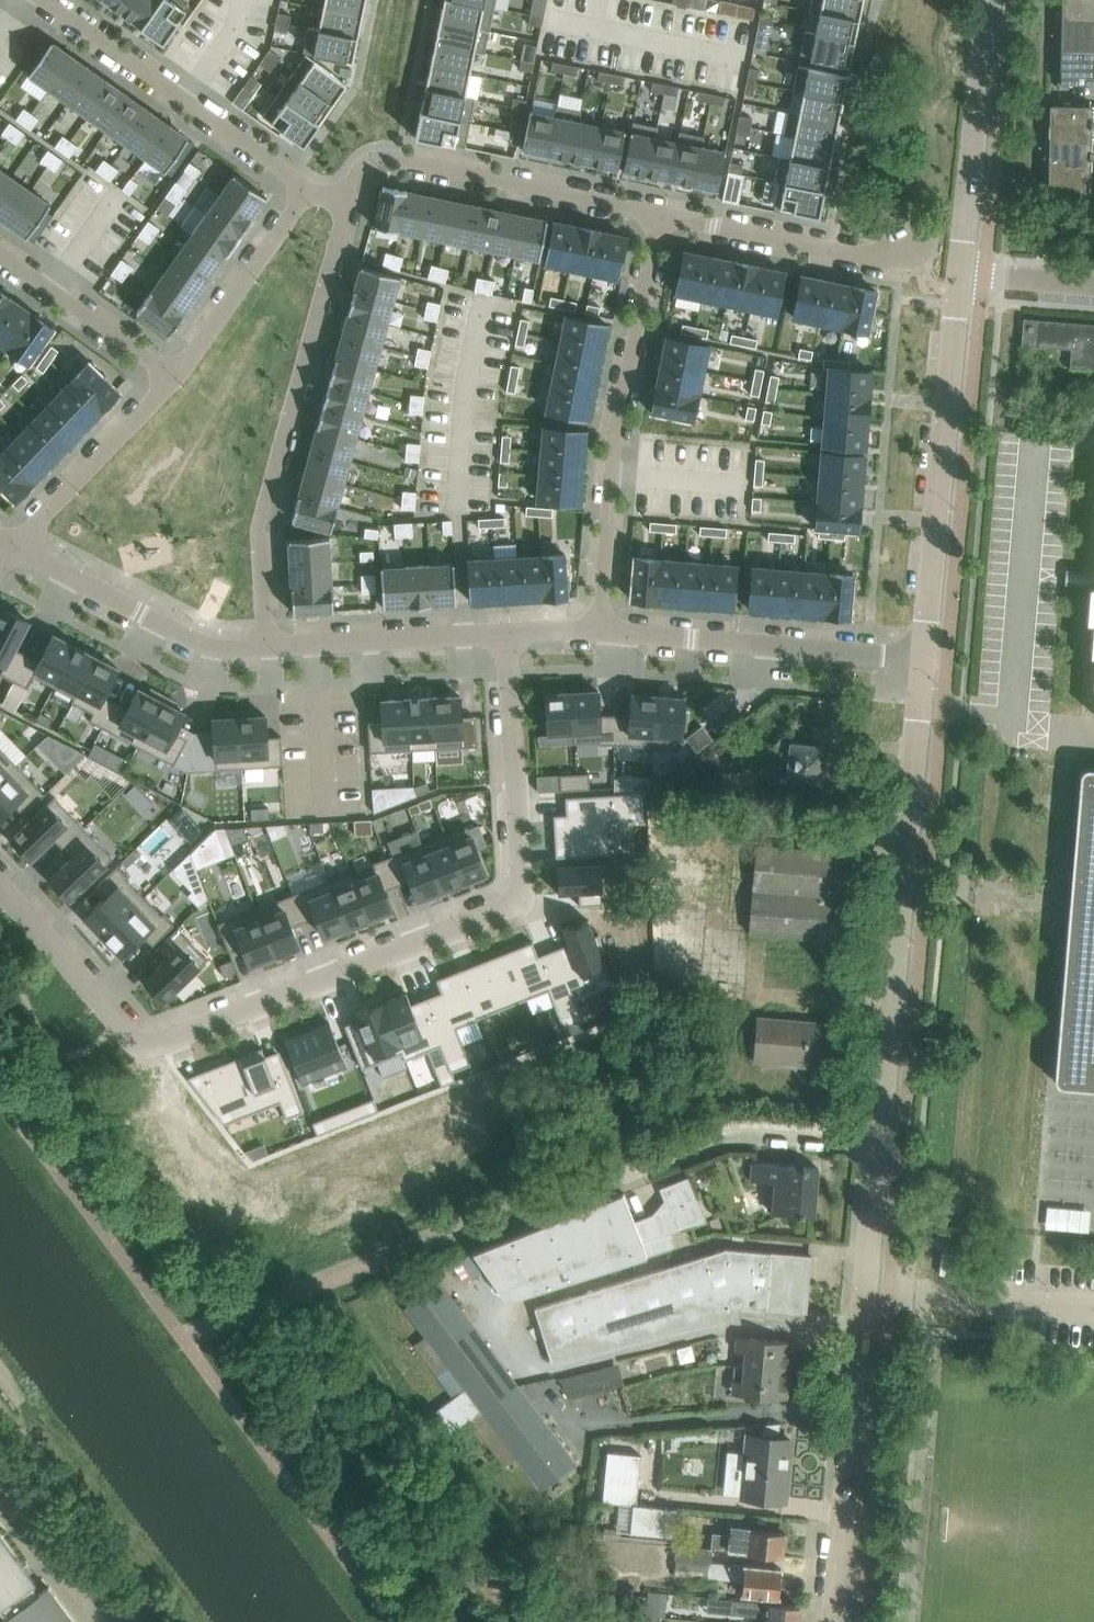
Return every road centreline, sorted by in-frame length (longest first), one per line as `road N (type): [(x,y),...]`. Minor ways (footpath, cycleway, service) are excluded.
road 1 (residential): [(506,632),(519,880),(511,906),(146,1044),(132,1038),(0,891)]
road 2 (residential): [(882,1143),(926,659)]
road 3 (residential): [(265,646),(259,534),(343,218),(336,198)]
road 4 (residential): [(598,628),(614,429),(662,216)]
road 5 (residential): [(926,659),(960,277)]
road 6 (residential): [(662,216),(399,156),(372,158),(336,198)]
road 7 (residential): [(39,0),(312,190)]
road 8 (residential): [(834,1621),(868,1291)]
road 9 (residential): [(598,628),(926,659)]
road 10 (residential): [(960,277),(994,0)]
road 11 (residential): [(614,1173),(729,1131),(882,1143)]
road 12 (residential): [(14,548),(207,648),(265,646)]
road 13 (residential): [(265,646),(506,632)]
road 14 (residential): [(177,376),(14,548)]
road 15 (residential): [(312,190),(177,376)]
road 16 (residential): [(888,254),(662,216)]
road 17 (residential): [(1093,1312),(868,1291)]
road 18 (residential): [(177,376),(0,256)]
road 19 (unclassified): [(114,1621),(0,1471)]
road 20 (residential): [(868,1291),(882,1143)]
road 21 (residential): [(1093,290),(960,277)]
road 22 (residential): [(888,254),(900,229),(926,236),(929,252),(919,266),(893,262)]

